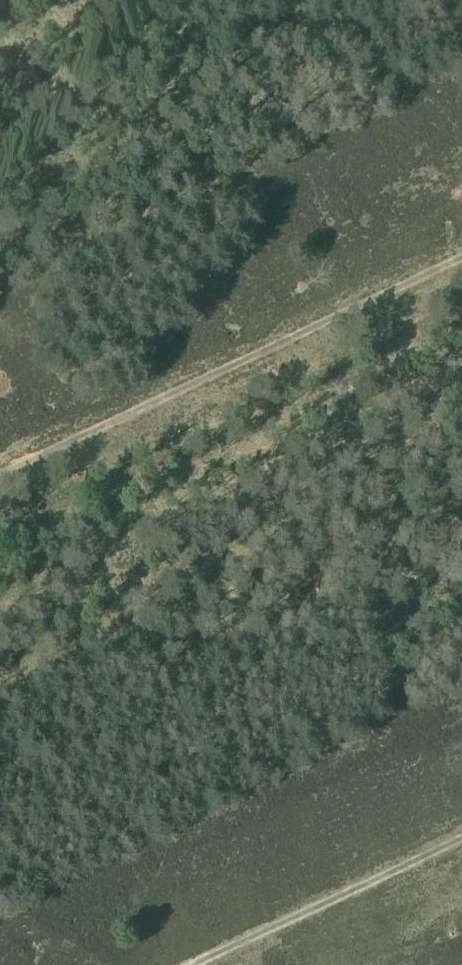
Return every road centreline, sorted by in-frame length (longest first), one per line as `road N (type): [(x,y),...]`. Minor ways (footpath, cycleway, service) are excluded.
road 1 (track): [(0,465),(461,249)]
road 2 (track): [(219,964),(461,848)]

